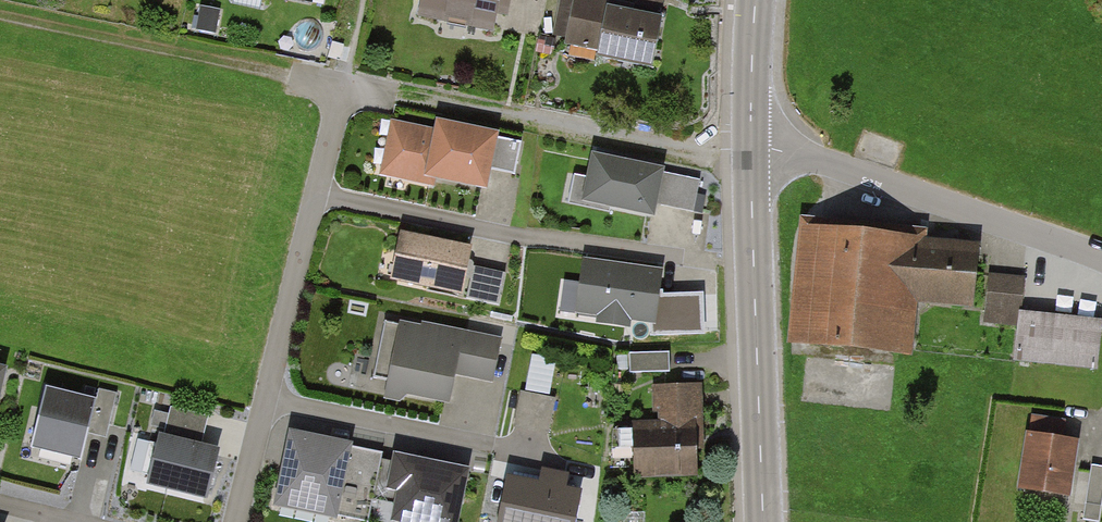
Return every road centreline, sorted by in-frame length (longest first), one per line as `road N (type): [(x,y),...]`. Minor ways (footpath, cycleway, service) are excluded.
road 1 (residential): [(237,521),(344,88)]
road 2 (residential): [(344,88),(707,155),(750,151)]
road 3 (secondary): [(750,151),(763,521)]
road 4 (unclassified): [(1101,258),(809,157),(750,151)]
road 5 (track): [(0,14),(295,78)]
road 6 (secondary): [(755,0),(750,151)]

